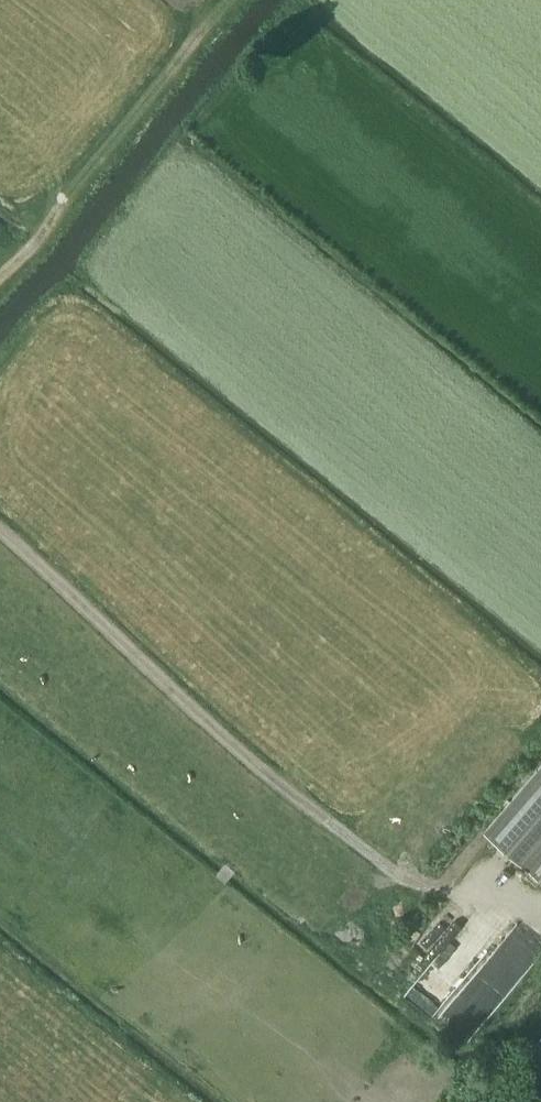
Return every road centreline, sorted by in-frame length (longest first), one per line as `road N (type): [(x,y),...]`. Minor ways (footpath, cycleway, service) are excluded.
road 1 (track): [(408,879),(184,702),(0,530)]
road 2 (track): [(0,271),(242,0)]

